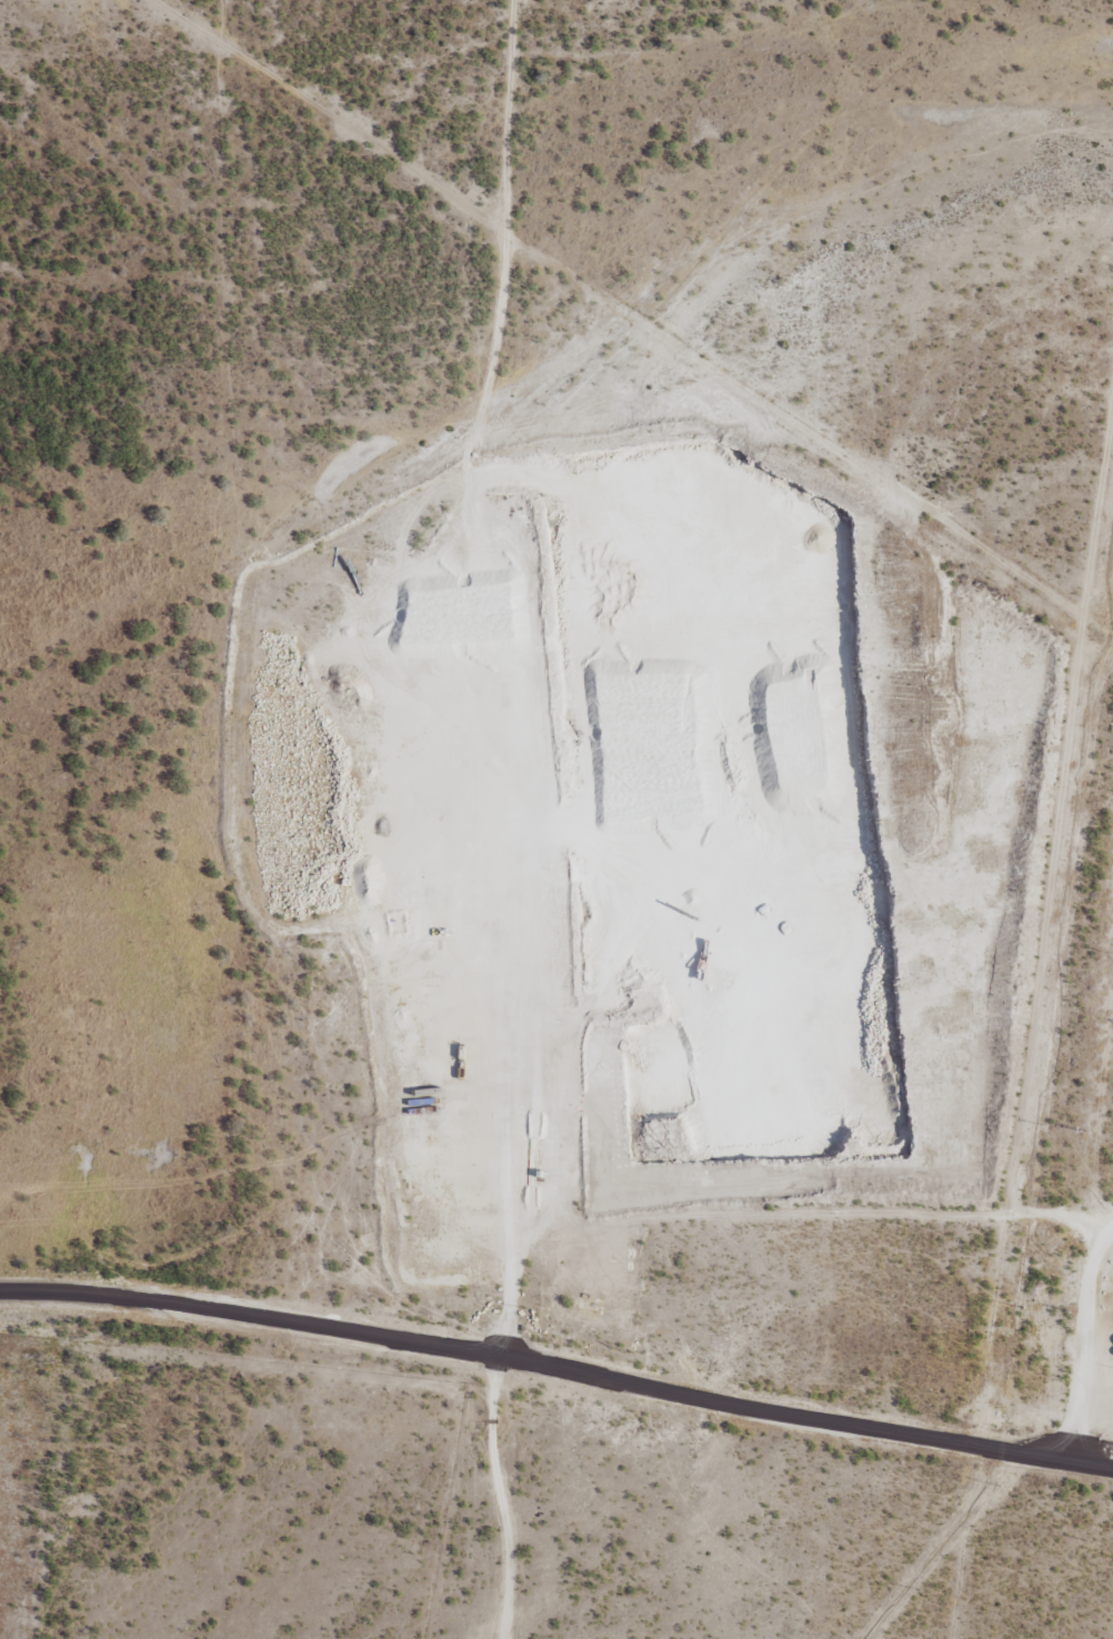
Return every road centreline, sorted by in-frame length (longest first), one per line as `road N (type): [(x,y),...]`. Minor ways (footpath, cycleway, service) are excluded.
road 1 (track): [(497,1357),(534,1268),(556,981),(545,632),(484,499),(501,371),(534,304),(532,0)]
road 2 (residential): [(1112,1451),(497,1357),(77,1274),(0,1275)]
road 3 (residential): [(485,1638),(497,1357)]

